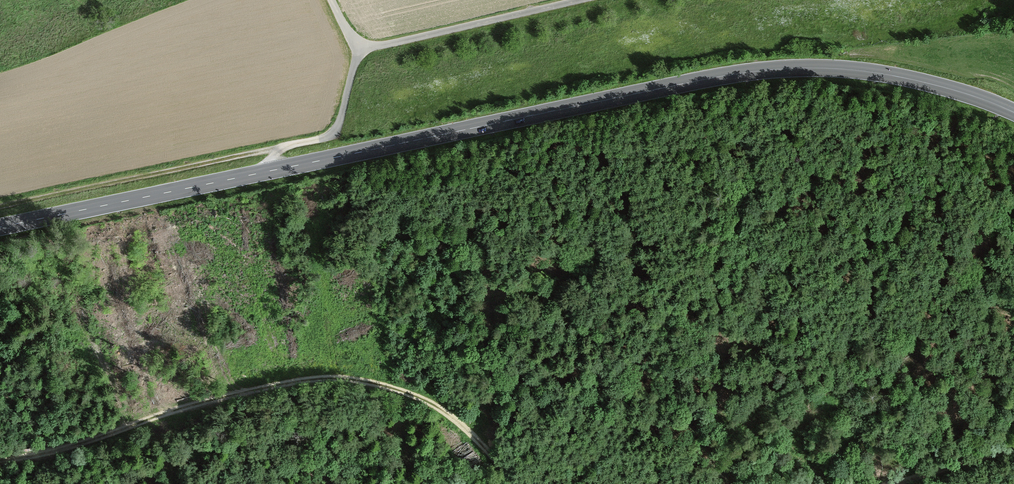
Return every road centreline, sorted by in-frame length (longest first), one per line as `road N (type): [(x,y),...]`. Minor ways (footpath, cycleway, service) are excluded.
road 1 (primary): [(1013,113),(866,71),(761,70),(0,228)]
road 2 (track): [(514,483),(463,425),(380,383),(291,381),(0,456)]
road 3 (track): [(350,43),(328,138),(0,203)]
road 4 (track): [(555,0),(350,43)]
road 5 (track): [(895,483),(1013,448)]

